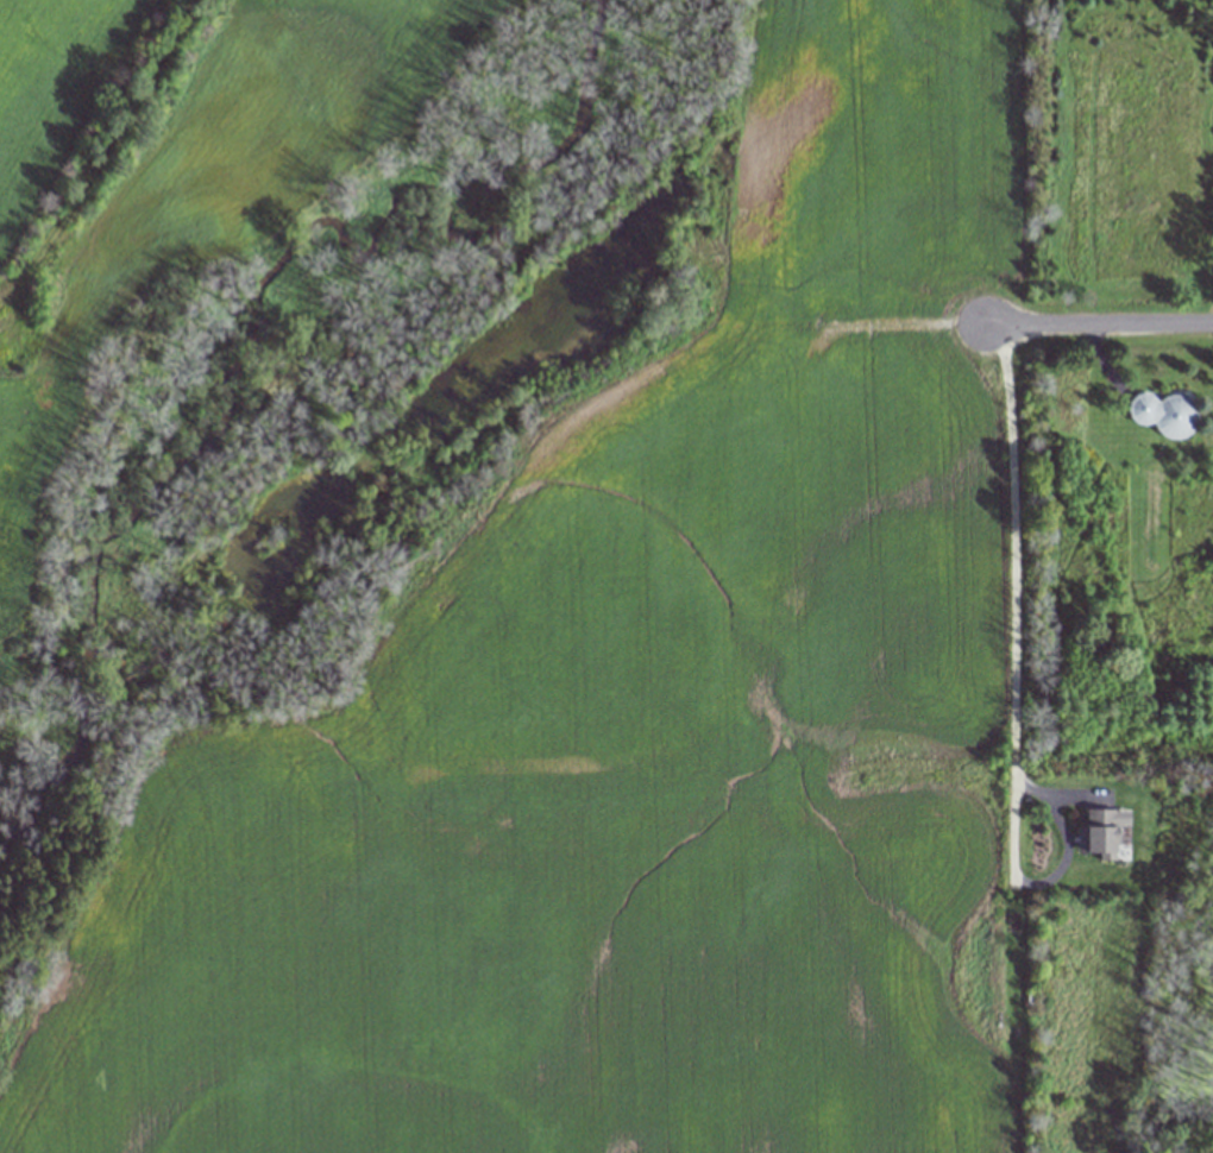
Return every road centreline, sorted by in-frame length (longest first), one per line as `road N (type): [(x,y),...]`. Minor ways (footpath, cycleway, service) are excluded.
road 1 (residential): [(1212,323),(980,325)]

